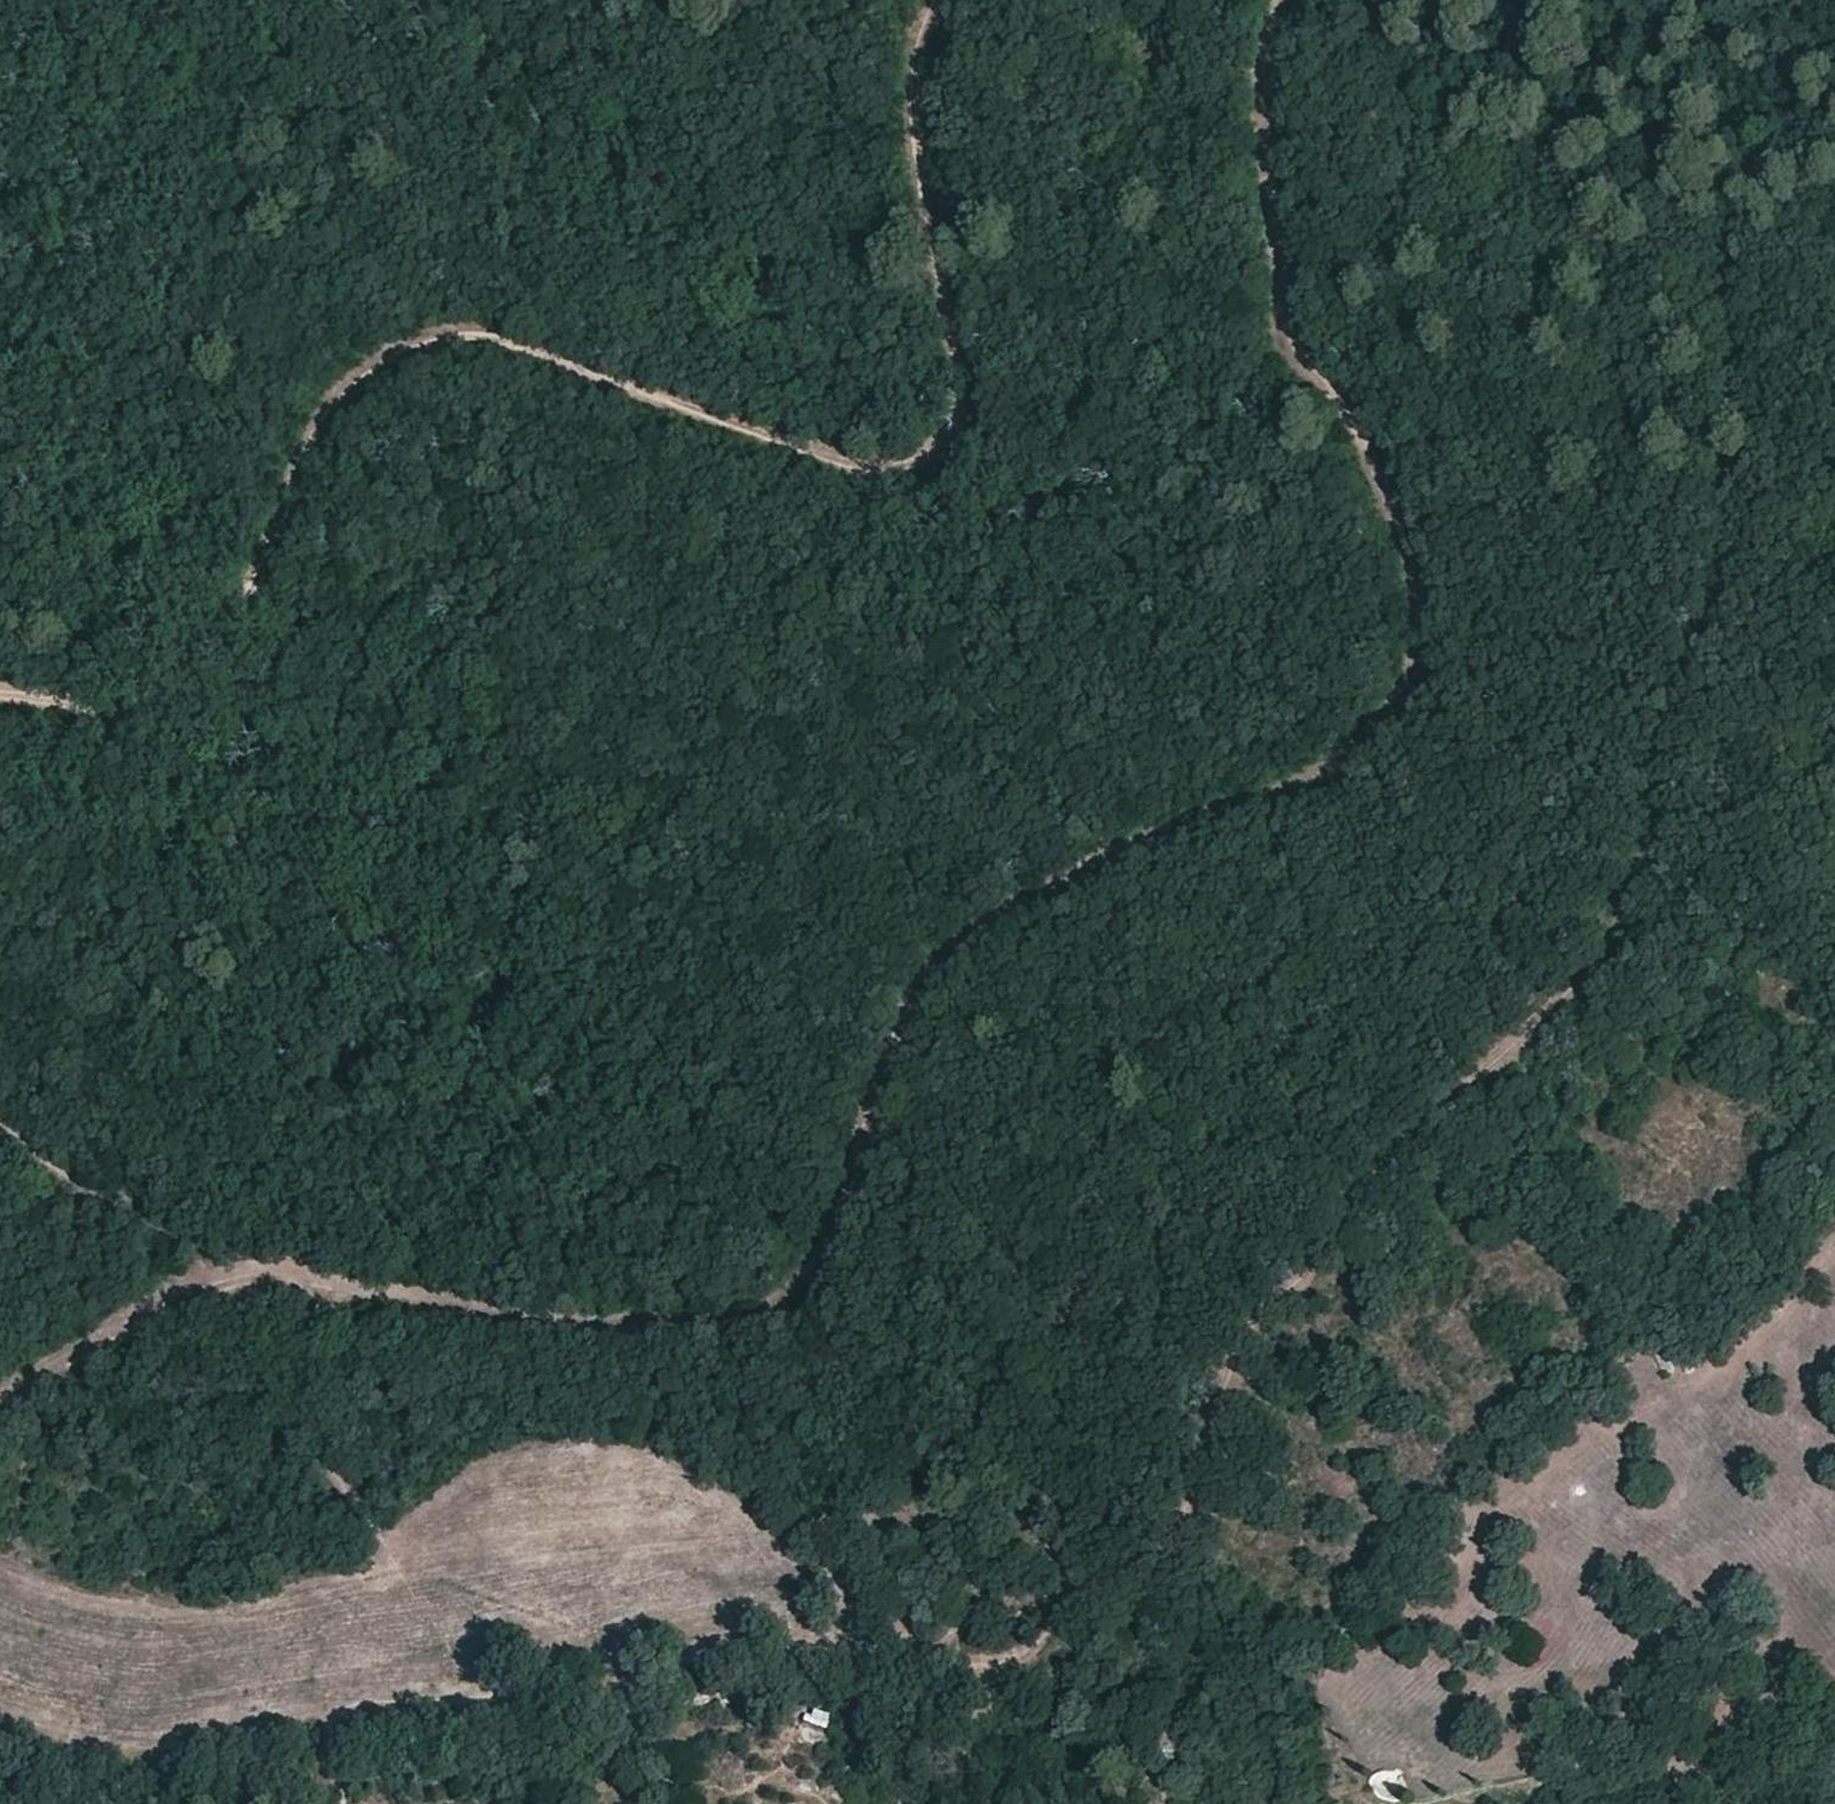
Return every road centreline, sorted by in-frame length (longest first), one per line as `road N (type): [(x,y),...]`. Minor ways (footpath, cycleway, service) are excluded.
road 1 (track): [(0,1395),(176,1286),(243,1270),(340,1278),(624,1329),(725,1314),(796,1287),(858,1157),(893,1008),(953,942),(1064,869),(1320,762),(1382,708),(1418,649),(1407,548),(1351,419),(1282,328),(1266,192),(1265,67),(1284,0)]
road 2 (track): [(932,0),(914,88),(920,175),(960,407),(925,465),(855,466),(675,409),(470,331),(398,357),(339,397),(290,471),(258,559),(211,642),(130,704),(0,695)]
road 3 (track): [(0,1734),(155,1771),(320,1764)]

